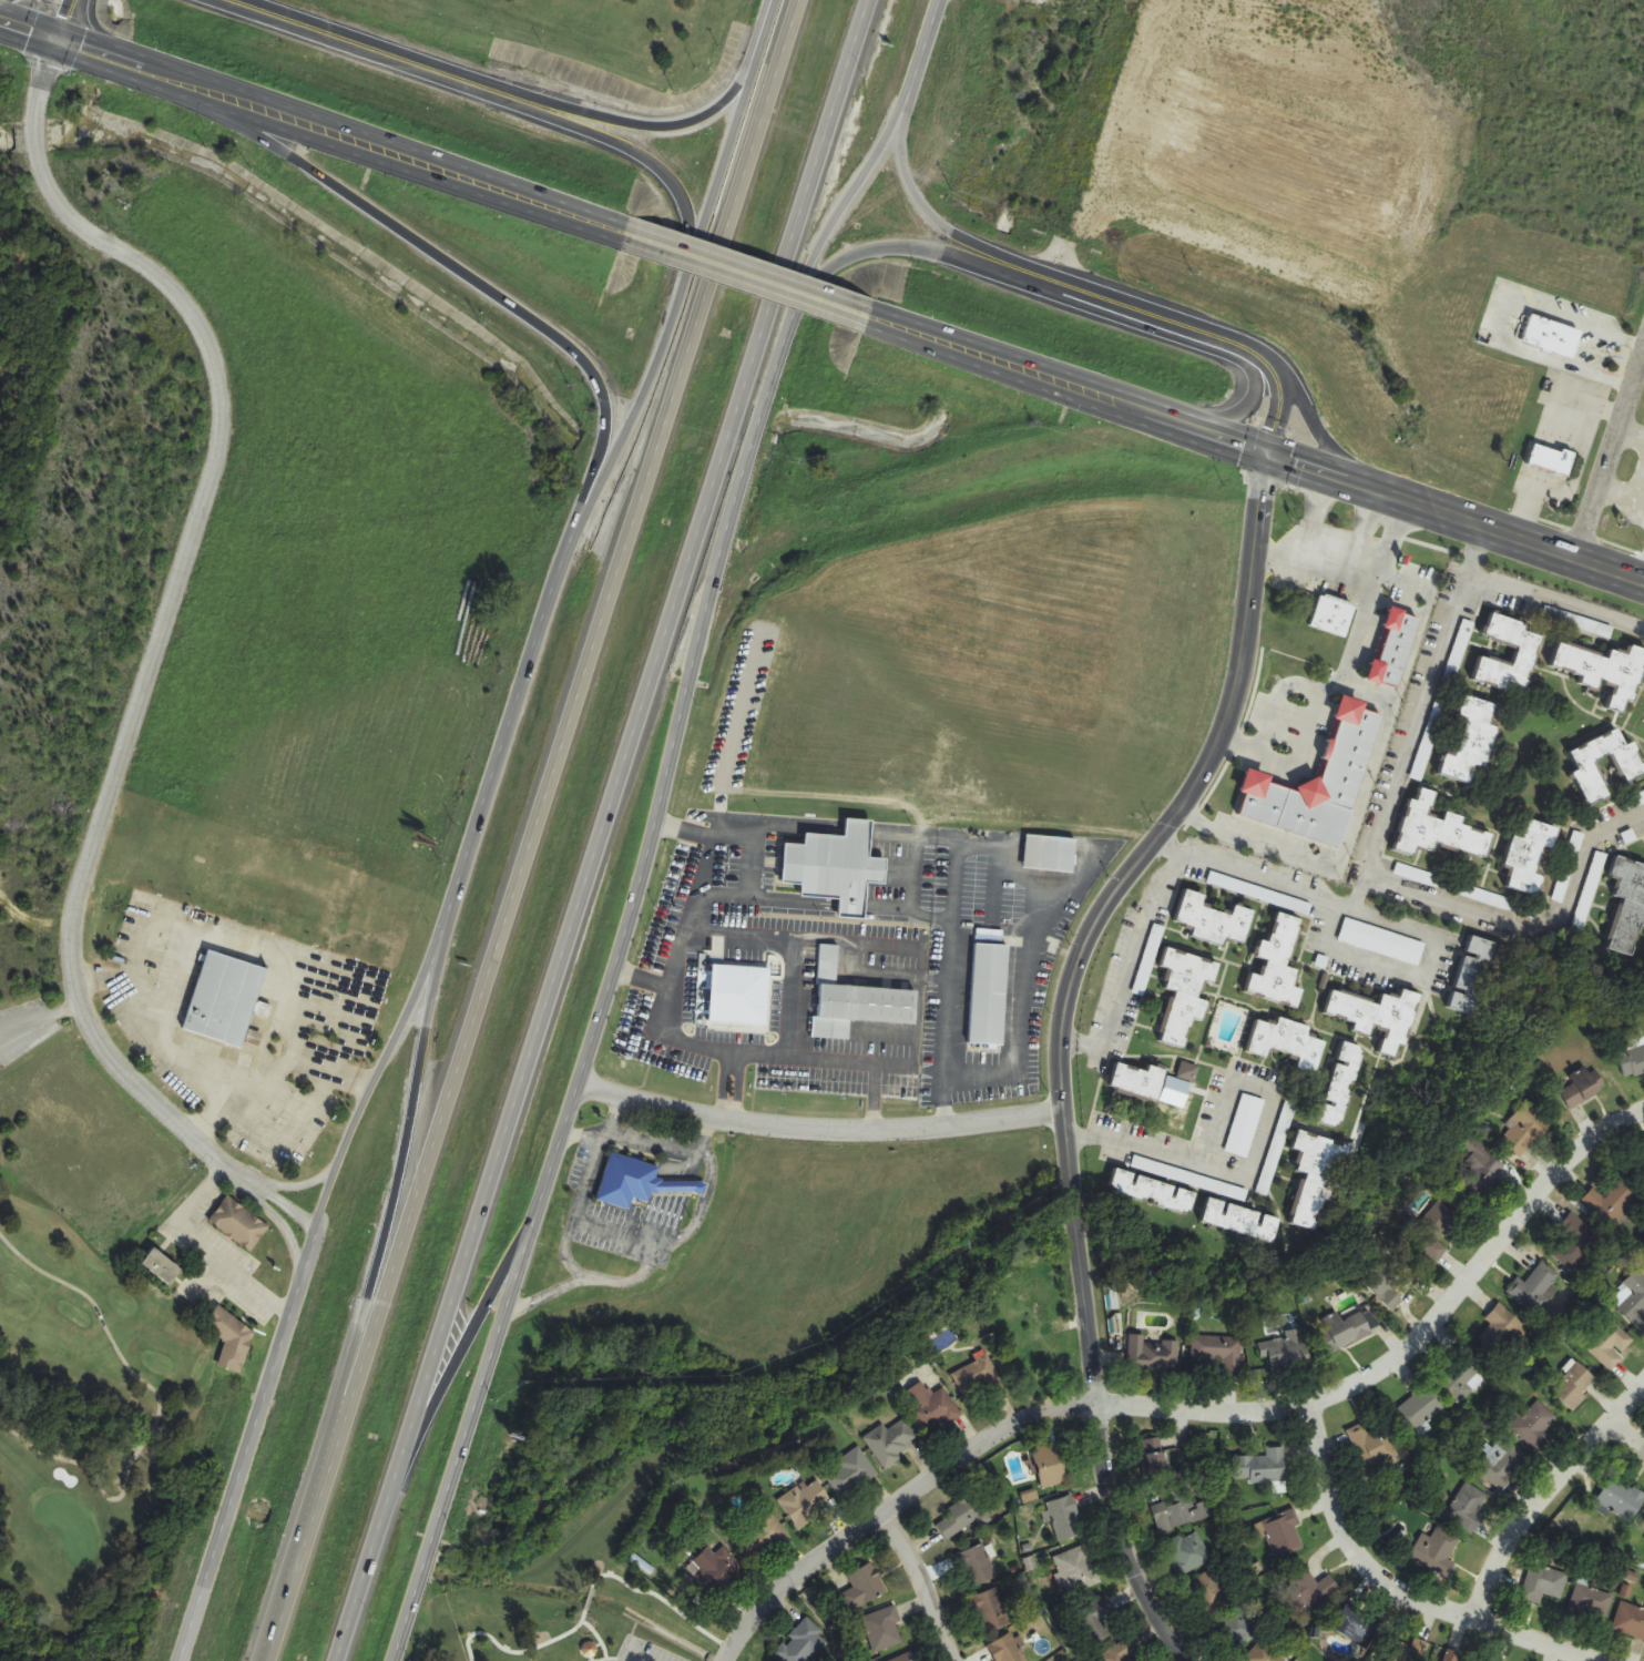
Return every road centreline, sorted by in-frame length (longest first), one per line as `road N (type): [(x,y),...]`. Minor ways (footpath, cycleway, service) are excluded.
road 1 (motorway): [(389,1508),(862,20)]
road 2 (motorway): [(797,0),(328,1460)]
road 3 (residential): [(317,1231),(125,1076),(78,997),(75,903),(217,462),(218,416),(212,369),(183,303),(132,258),(90,237),(51,201),(37,173),(32,111),(55,41)]
road 4 (residential): [(1188,1660),(1126,1552),(1096,1403),(1056,1059),(1062,992),(1096,910),(1180,809),(1234,712),(1256,500),(1269,451)]
road 5 (secondary): [(545,1193),(626,936),(801,289),(900,126)]
road 6 (residential): [(724,1660),(772,1597),(982,1441),(1033,1416),(1096,1403),(1258,1414),(1308,1405),(1376,1375),(1587,1145),(1643,1114)]
road 7 (secondary): [(1643,583),(874,318)]
road 8 (secondary): [(451,903),(405,1033),(343,1152),(182,1660)]
road 9 (secondary): [(620,234),(0,21)]
road 10 (residential): [(1482,524),(1348,907),(1180,855),(1155,838)]
road 11 (secondary): [(210,94),(585,370),(603,419),(589,496)]
road 12 (motorway): [(451,903),(392,1211),(328,1460)]
road 13 (secondary): [(393,1660),(545,1193)]
road 14 (residential): [(578,1086),(631,1103),(810,1134),(888,1137),(1061,1118)]
road 15 (secondary): [(752,77),(644,407),(589,496)]
road 16 (secondary): [(589,496),(451,903)]
road 17 (secondary): [(1269,451),(1283,420),(1278,377),(1254,350),(963,246)]
road 18 (residential): [(1585,1660),(1403,1598),(1350,1550),(1320,1477),(1308,1405)]
road 19 (motorway): [(389,1508),(545,1193)]
road 20 (residential): [(1366,874),(1526,927),(1564,911),(1584,848),(1600,833),(1643,811)]
road 21 (secondary): [(477,86),(641,164),(683,227),(686,276)]
road 22 (secondary): [(752,77),(705,115),(653,132),(477,86)]
road 23 (residential): [(1643,1386),(1500,1548),(1473,1624)]
road 24 (secondary): [(874,318),(620,234)]
road 25 (secondary): [(226,0),(477,86)]
road 26 (residential): [(1575,559),(1643,353)]
road 27 (motorway): [(328,1460),(261,1660)]
road 28 (residential): [(1467,572),(1643,630)]
road 29 (secondary): [(801,289),(857,254),(963,246)]
road 30 (residential): [(953,1660),(926,1590),(882,1517)]
road 31 (motorway): [(339,1660),(389,1508)]
road 32 (secondary): [(963,246),(913,195),(900,126)]
road 33 (secondary): [(900,126),(941,0)]
road 34 (secondary): [(1356,478),(1278,377)]
road 35 (secondary): [(245,1179),(289,1237),(299,1288)]

